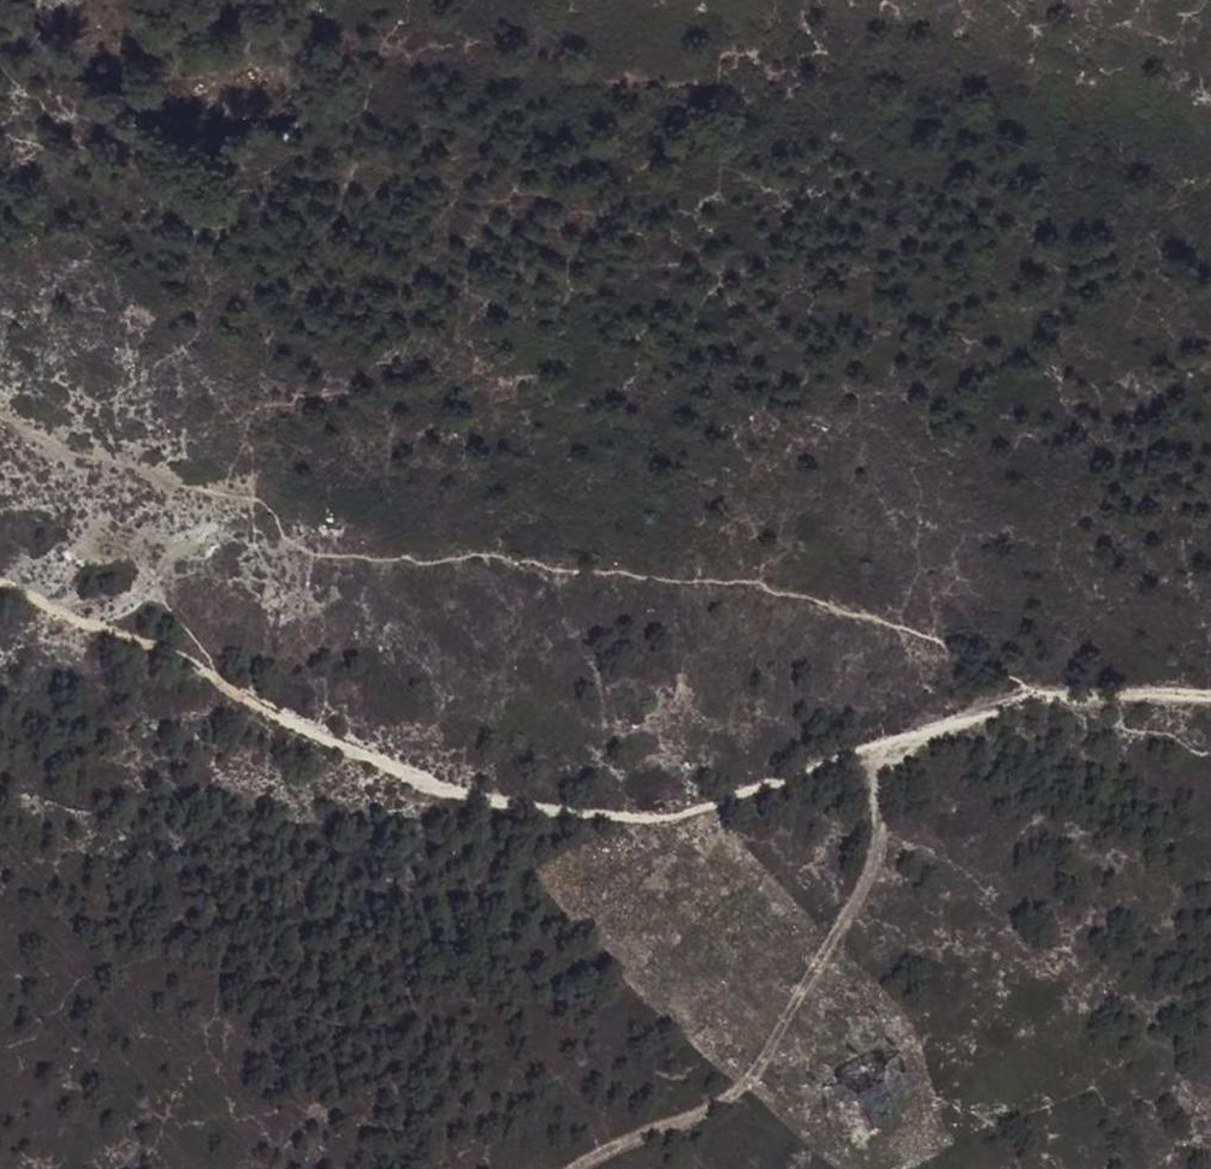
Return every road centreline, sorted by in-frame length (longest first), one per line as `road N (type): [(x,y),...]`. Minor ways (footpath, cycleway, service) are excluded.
road 1 (track): [(307,732),(422,785),(657,819),(952,720),(1092,699),(1210,697)]
road 2 (track): [(882,744),(851,897),(753,1078),(597,1168)]

